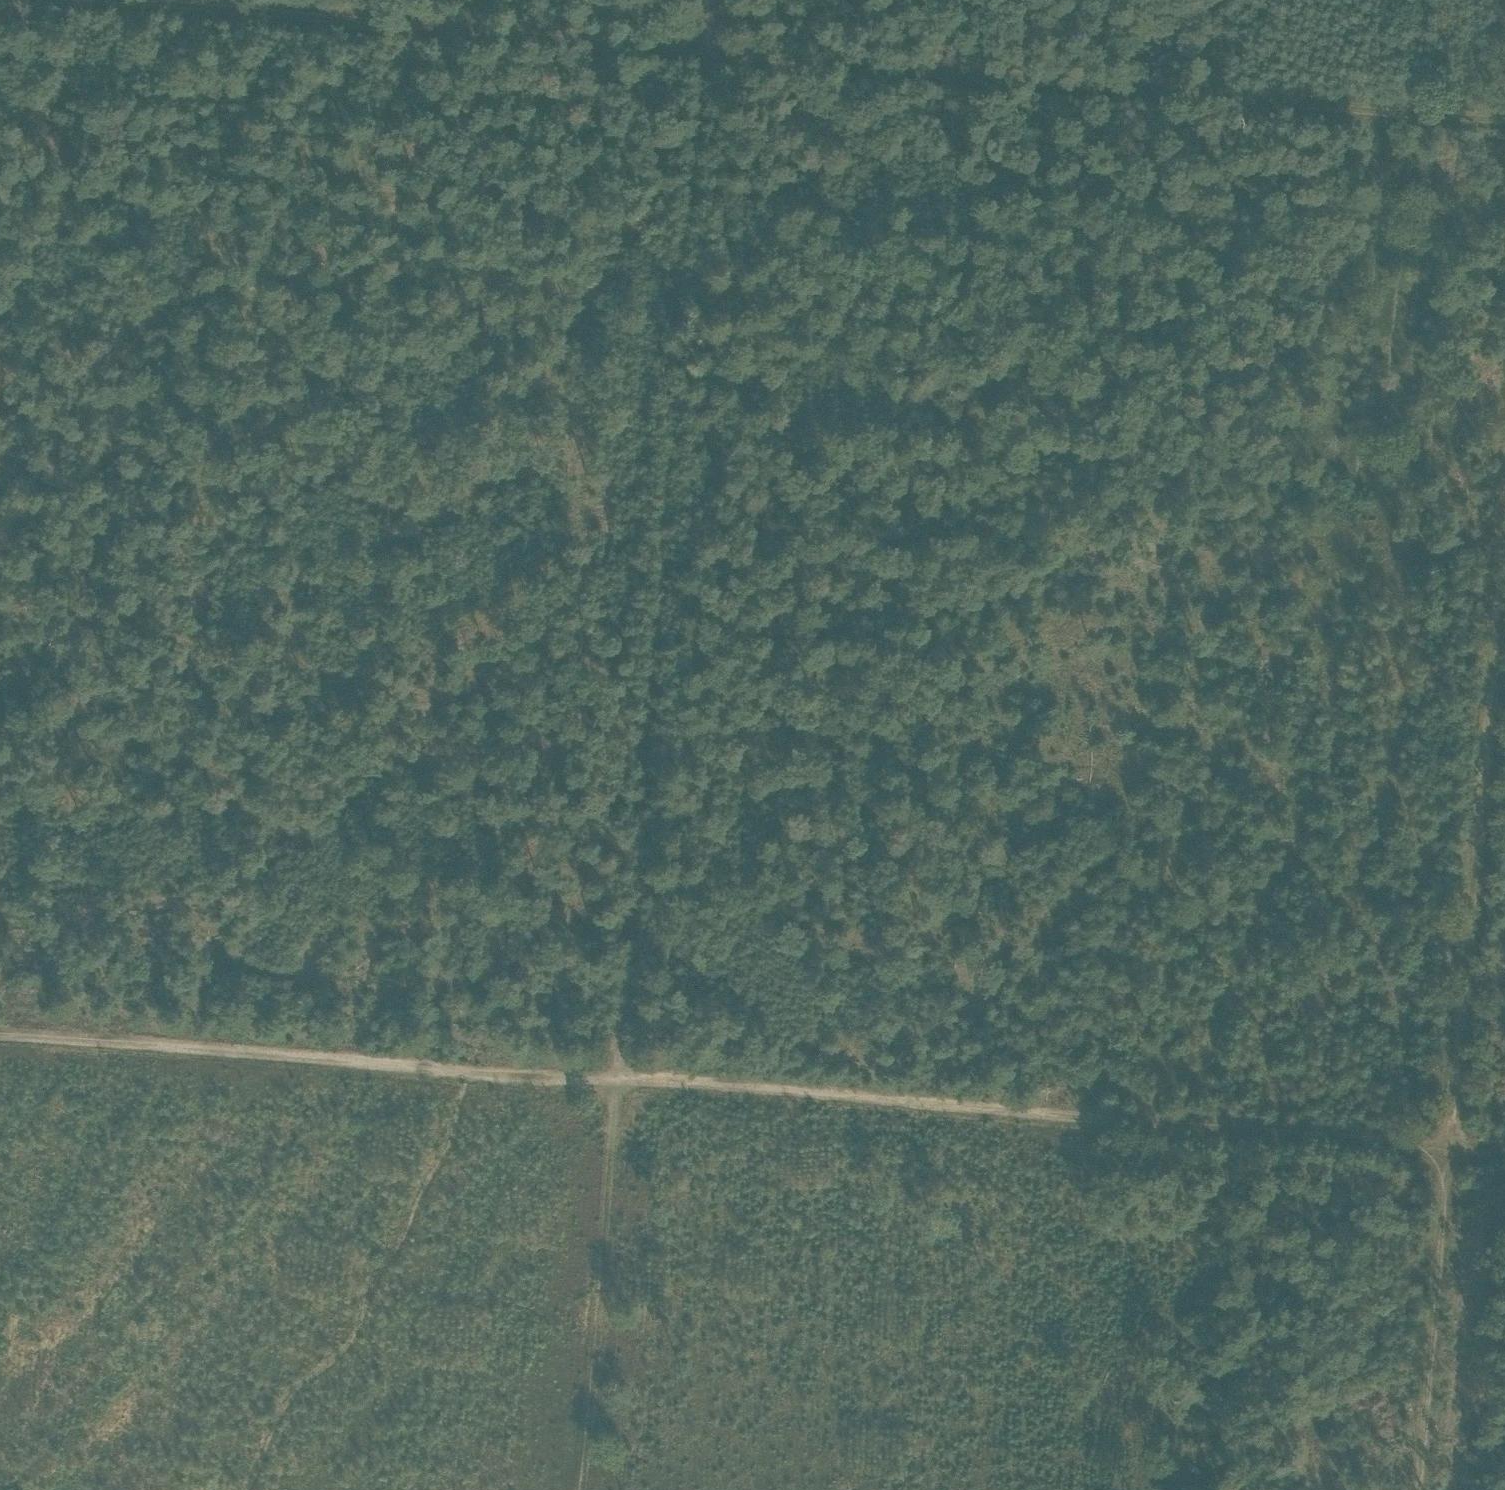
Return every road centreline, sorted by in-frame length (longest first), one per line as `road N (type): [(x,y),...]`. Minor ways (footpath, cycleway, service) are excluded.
road 1 (track): [(59,0),(1504,122)]
road 2 (track): [(616,1079),(708,0)]
road 3 (track): [(1434,1167),(616,1079)]
road 4 (track): [(1504,489),(1434,1167)]
road 5 (track): [(565,1095),(0,1040)]
road 6 (track): [(577,1489),(616,1079)]
road 7 (track): [(1434,1167),(1414,1489)]

